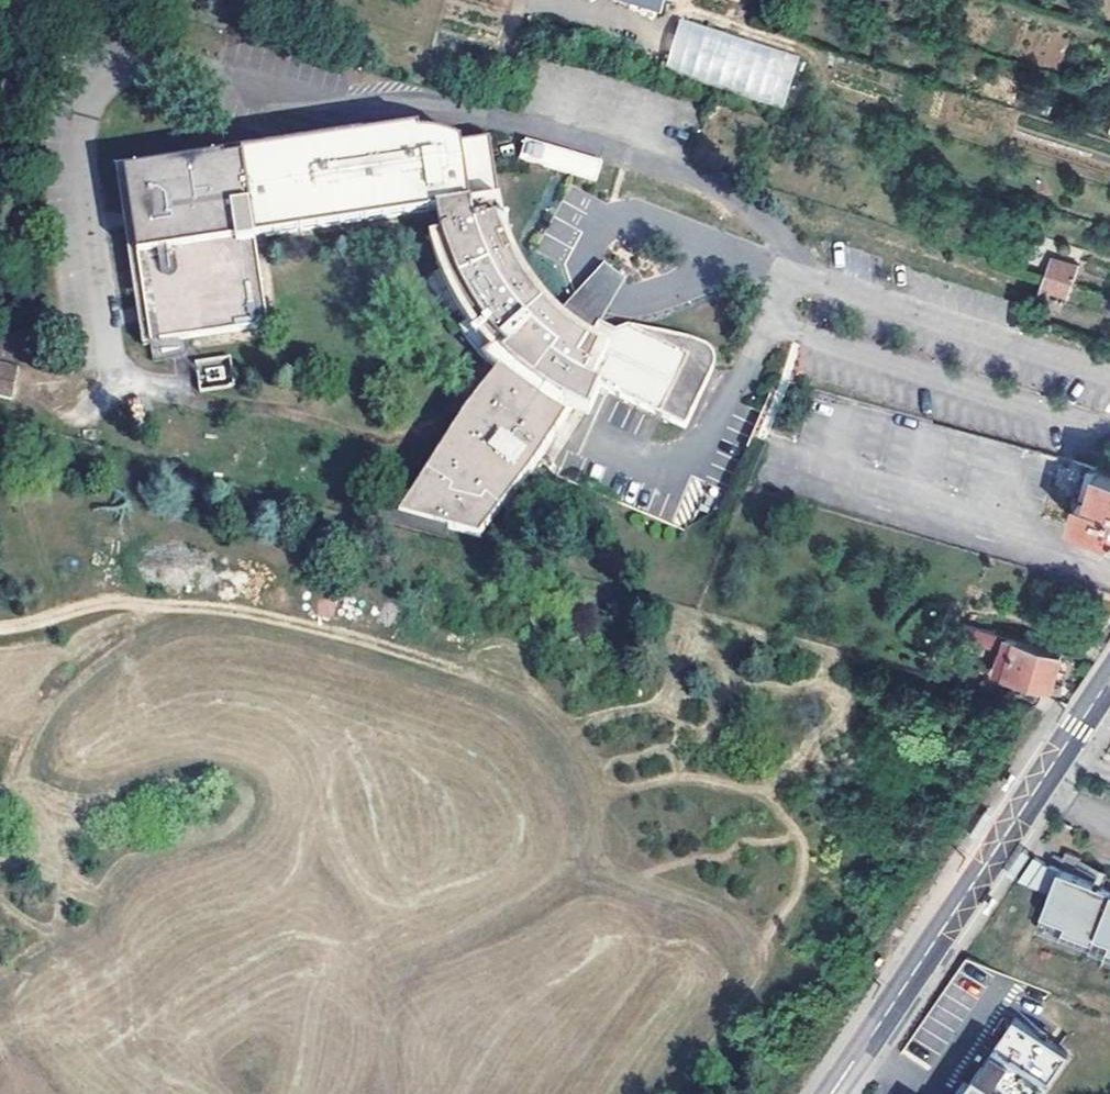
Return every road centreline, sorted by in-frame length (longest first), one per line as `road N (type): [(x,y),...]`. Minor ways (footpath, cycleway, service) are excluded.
road 1 (tertiary): [(1109,679),(831,1093)]

